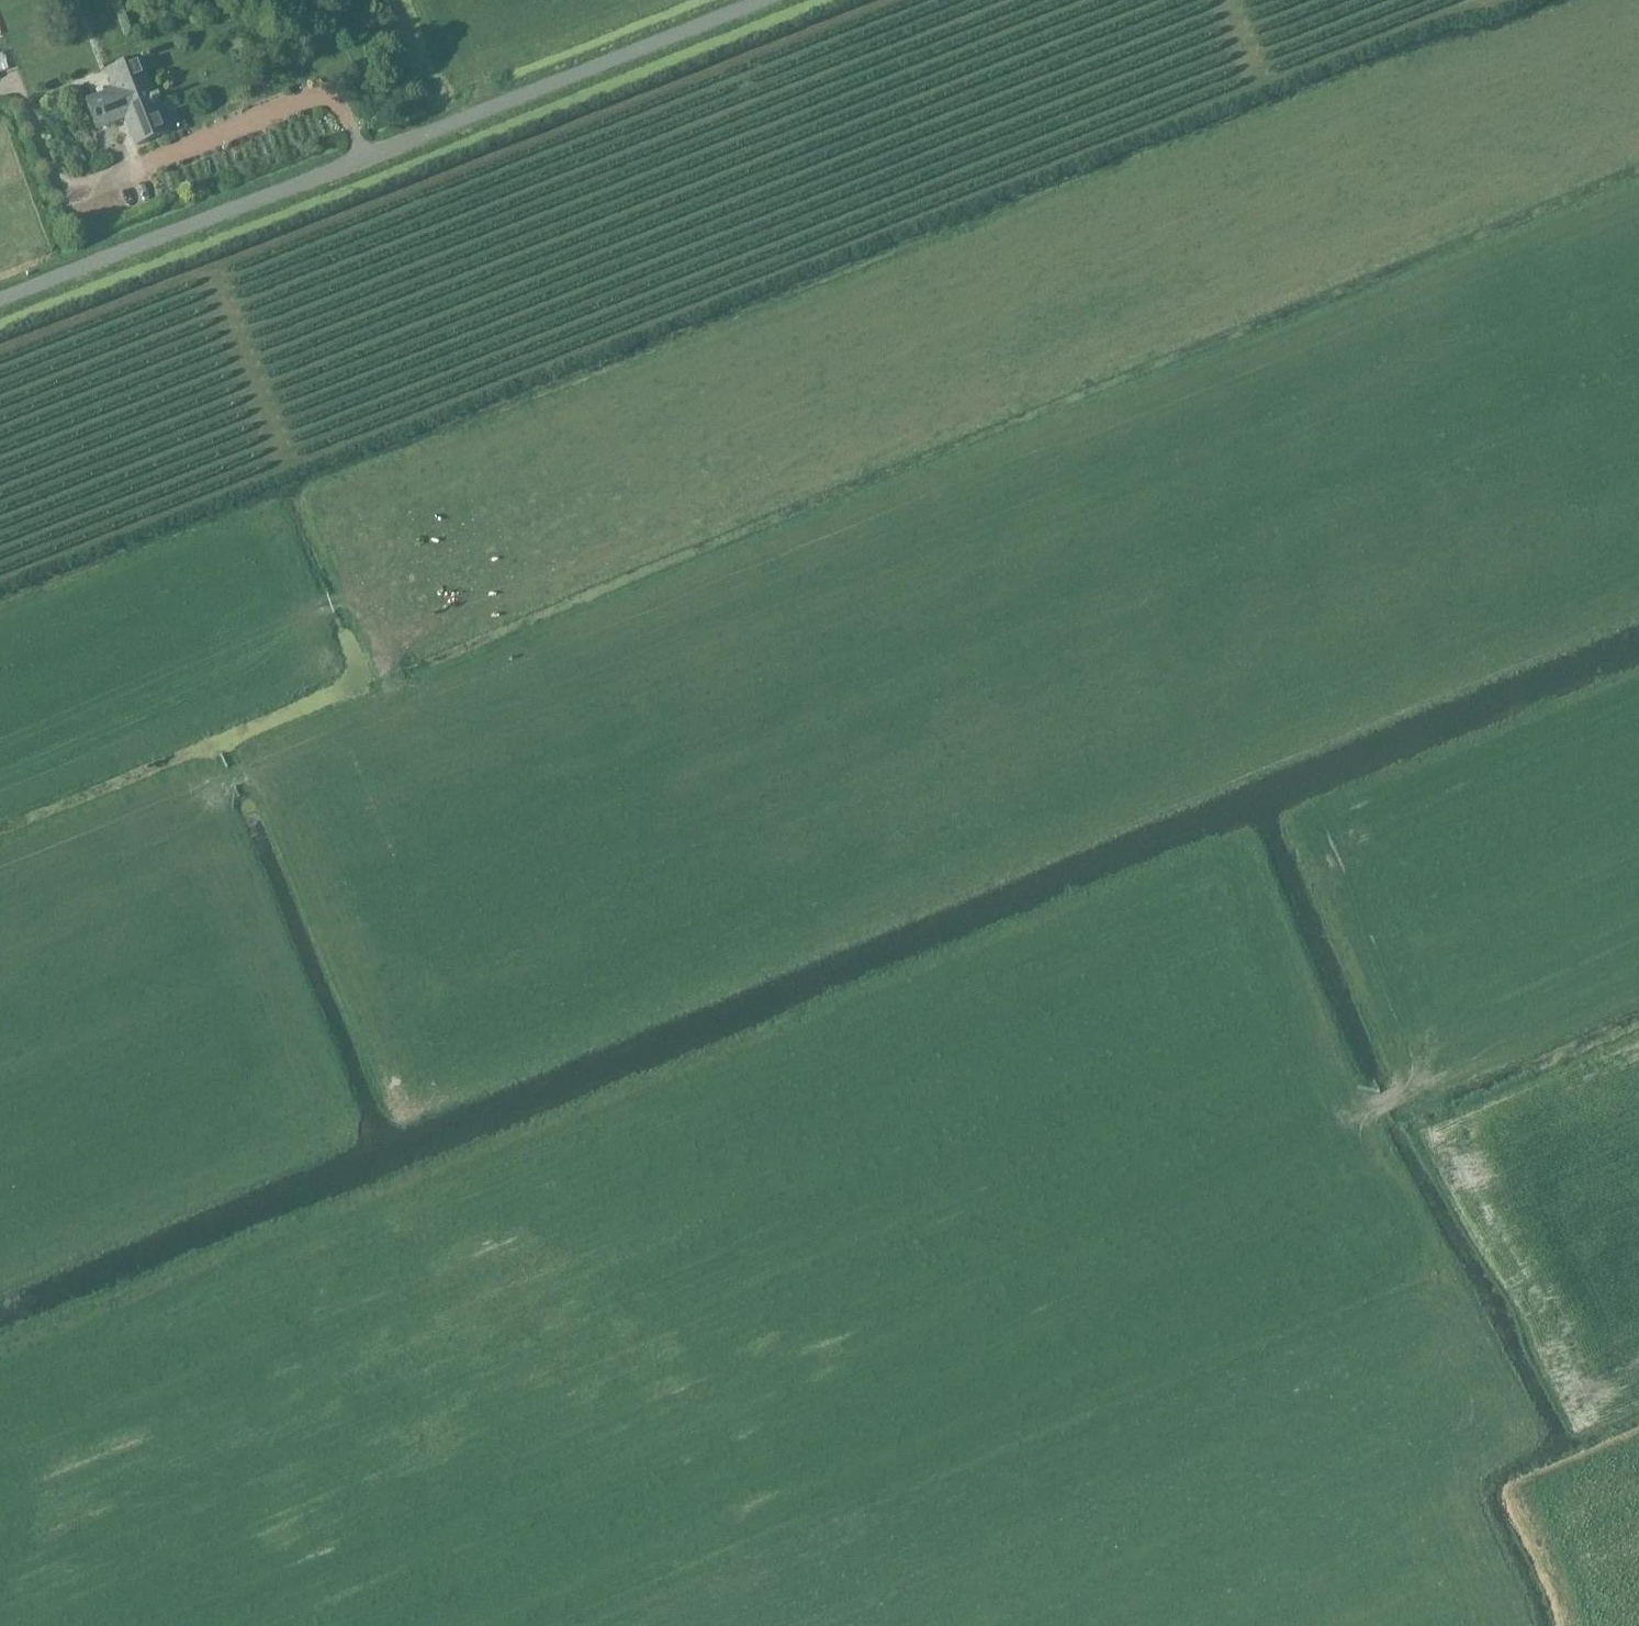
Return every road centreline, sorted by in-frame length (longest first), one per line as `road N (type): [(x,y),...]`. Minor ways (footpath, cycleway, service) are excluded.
road 1 (unclassified): [(0,300),(757,0)]

